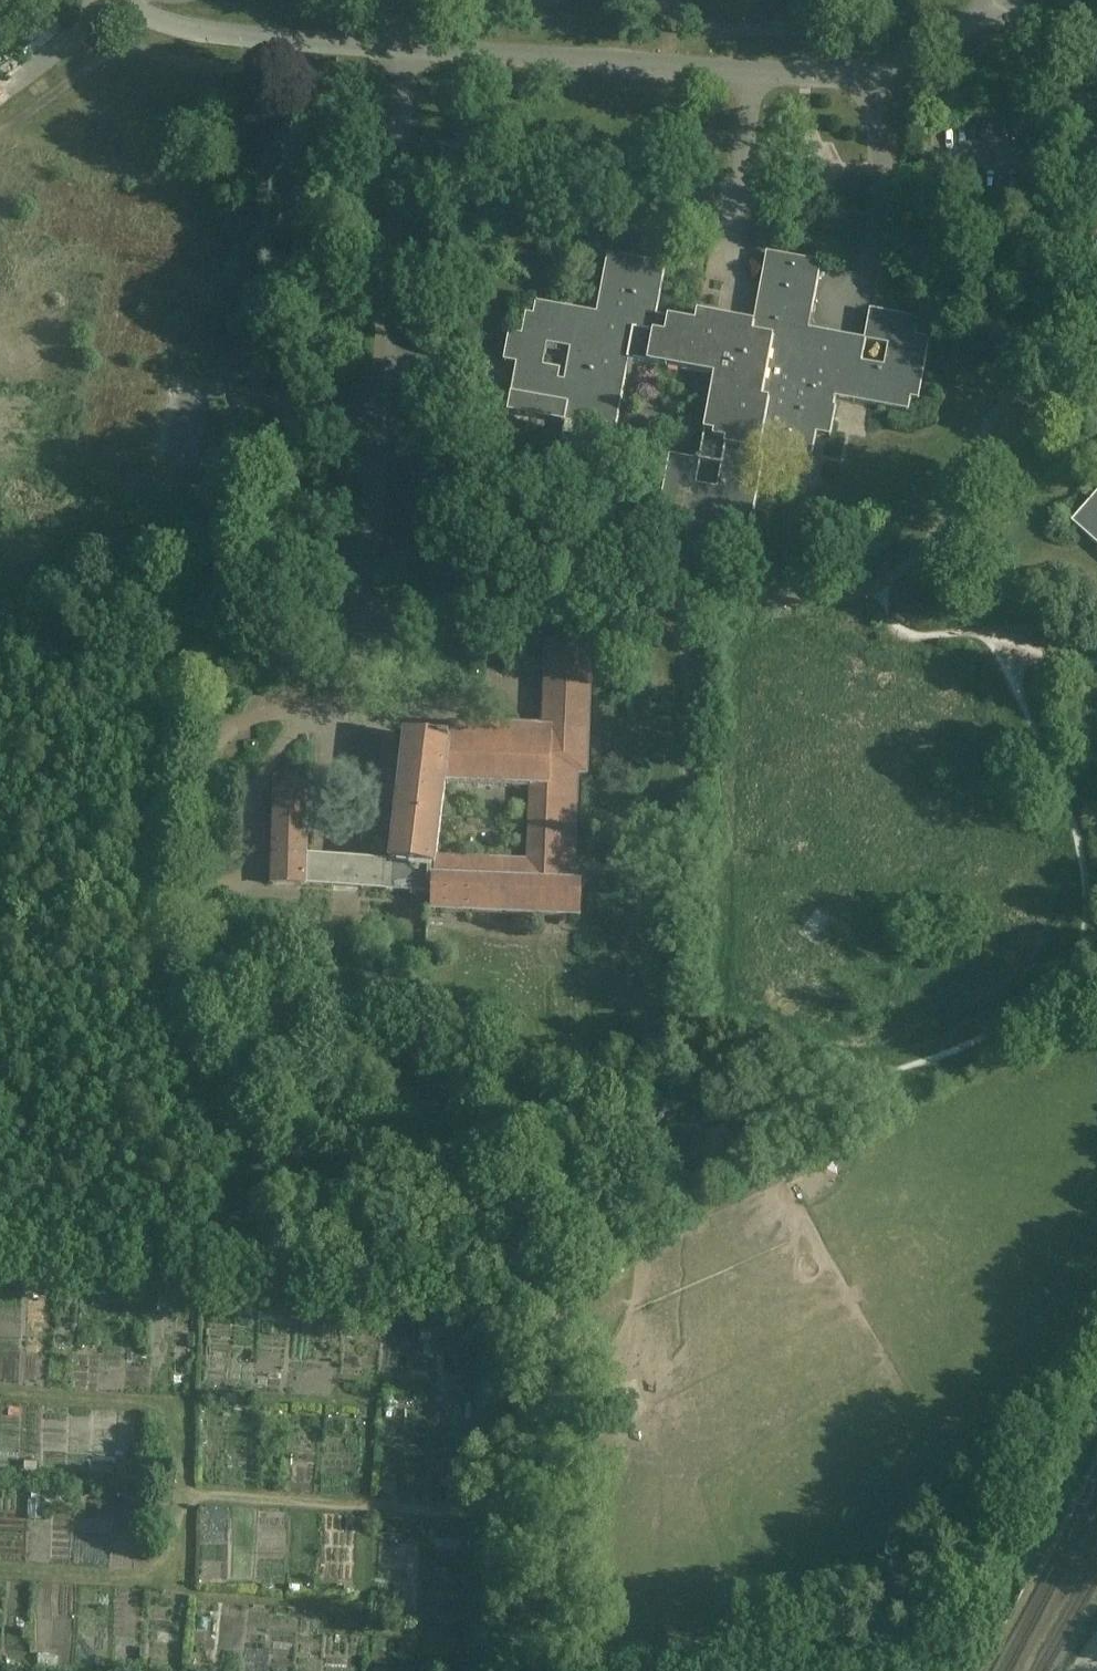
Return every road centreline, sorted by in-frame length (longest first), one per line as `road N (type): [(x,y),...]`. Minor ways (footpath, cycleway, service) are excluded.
road 1 (residential): [(1007,0),(889,67),(849,74),(410,51),(159,20),(116,0)]

